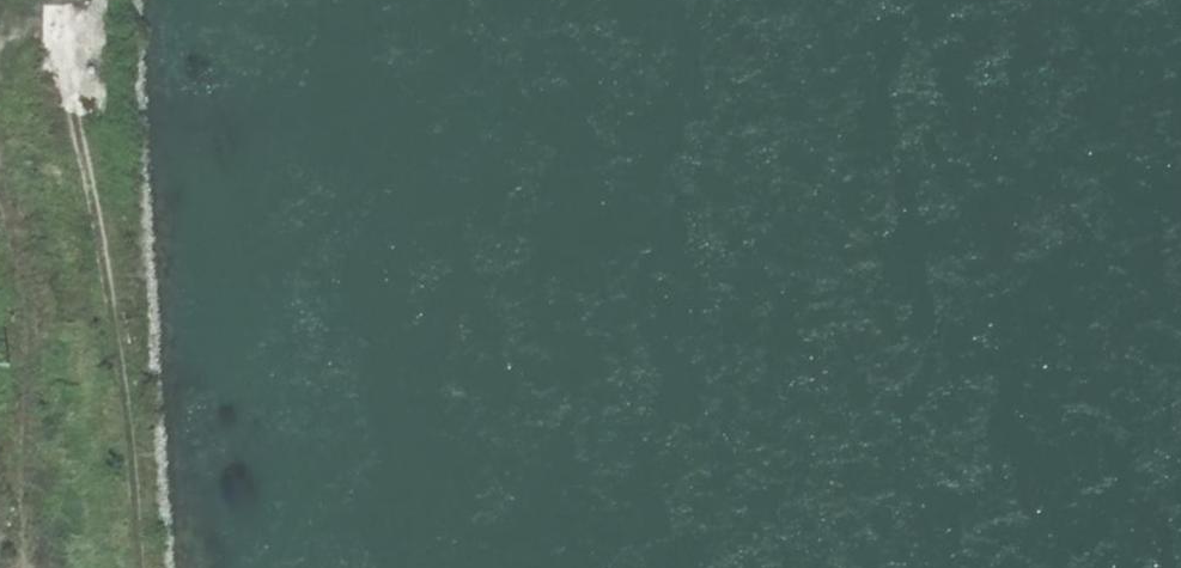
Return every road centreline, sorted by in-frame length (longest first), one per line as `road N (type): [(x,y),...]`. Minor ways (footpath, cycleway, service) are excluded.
road 1 (track): [(139,567),(119,366),(76,124),(64,0)]

